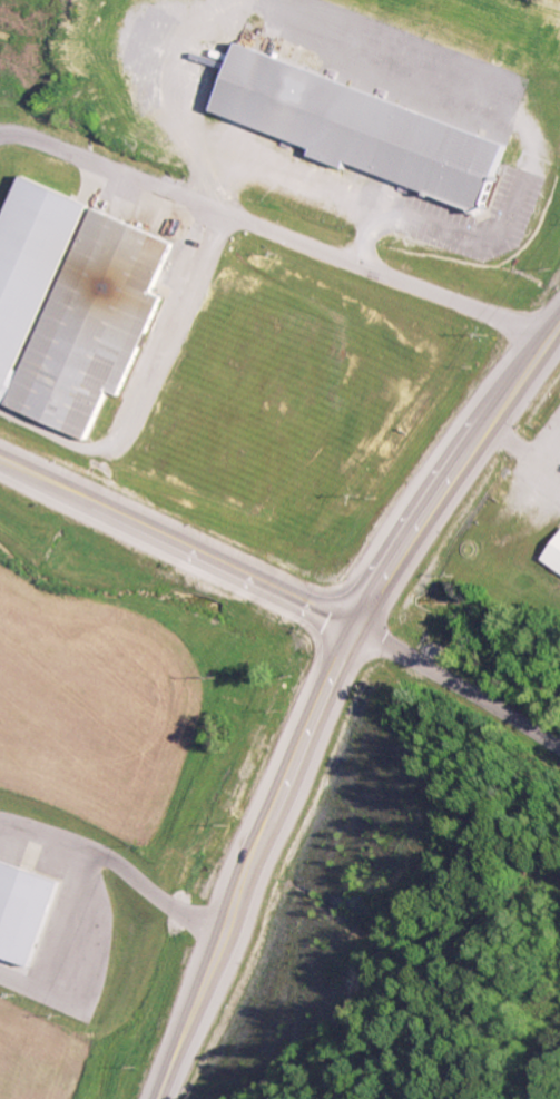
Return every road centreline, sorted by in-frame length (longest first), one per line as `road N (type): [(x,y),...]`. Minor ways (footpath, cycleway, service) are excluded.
road 1 (residential): [(552,337),(68,155),(30,147),(0,152)]
road 2 (trunk): [(157,1098),(257,833),(358,627)]
road 3 (primary): [(0,456),(358,627)]
road 4 (residential): [(559,745),(358,627)]
road 5 (trunk): [(358,627),(471,451)]
road 6 (trunk): [(471,451),(559,327)]

